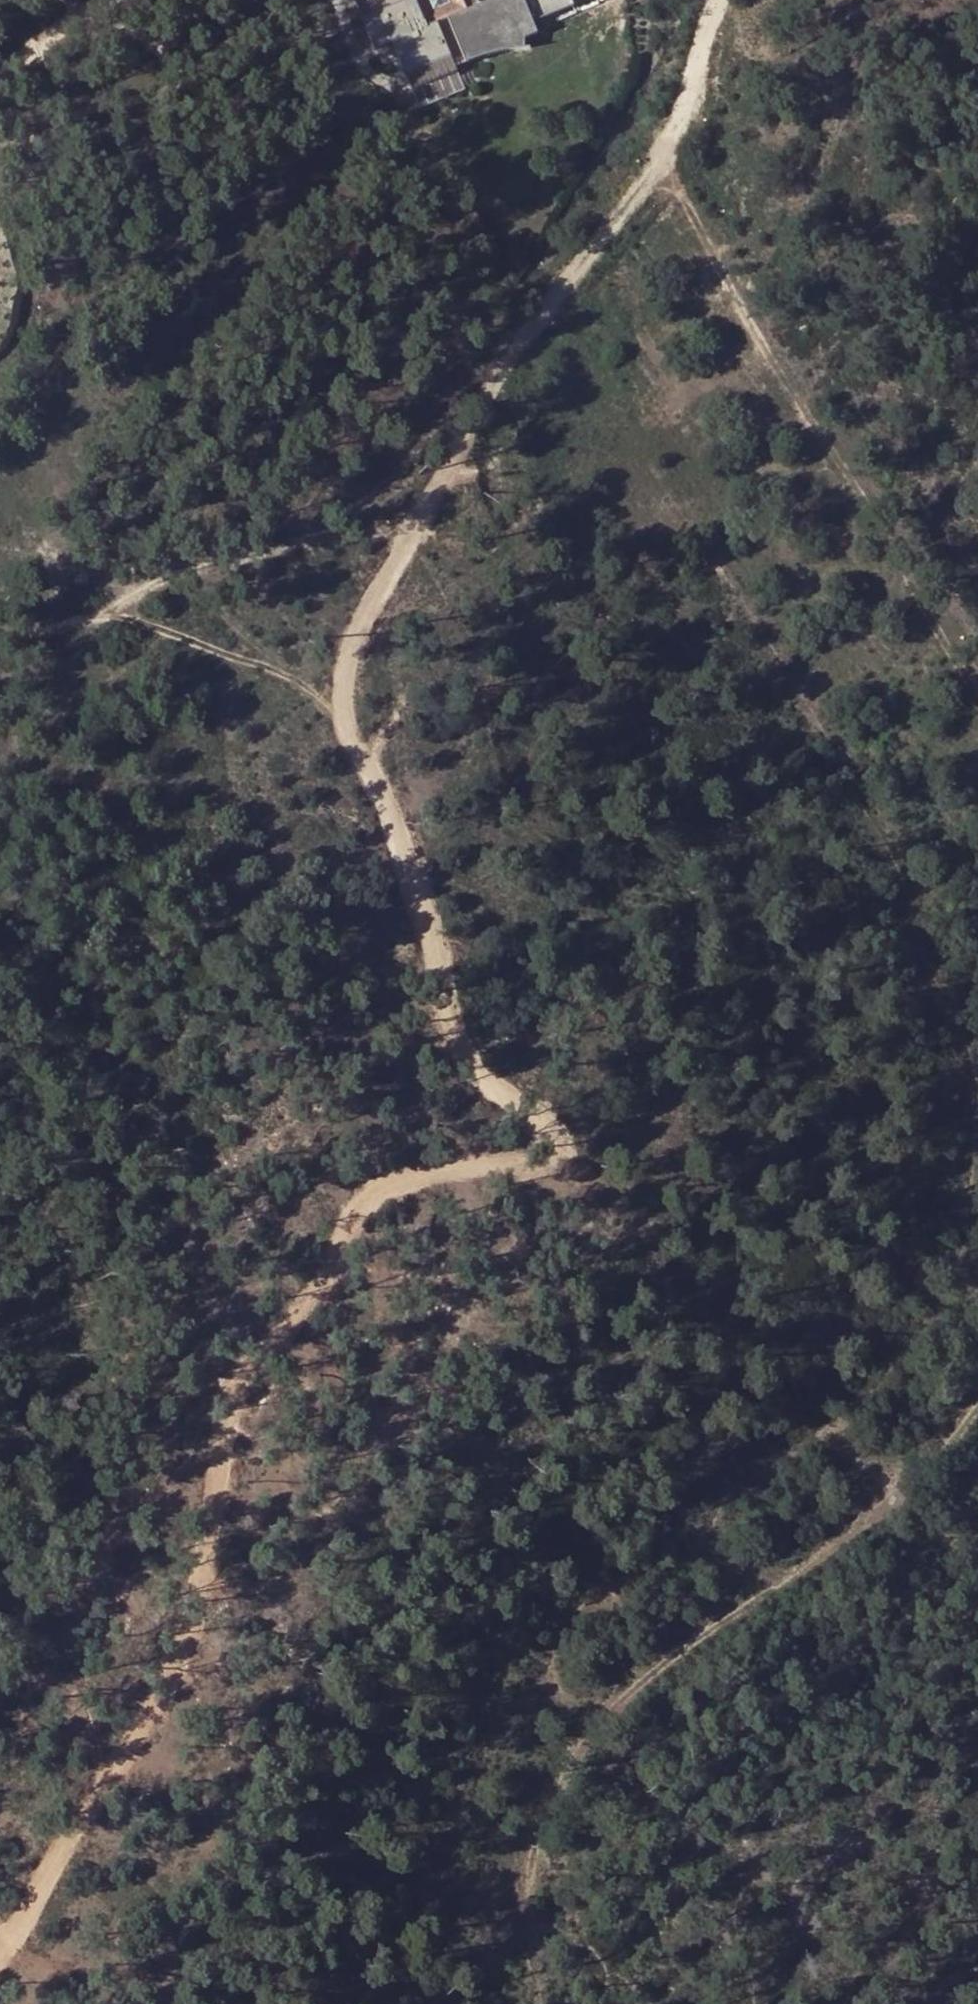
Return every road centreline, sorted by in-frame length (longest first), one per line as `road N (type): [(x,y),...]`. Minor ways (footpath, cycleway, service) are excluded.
road 1 (track): [(725,0),(696,91),(659,170),(554,296),(362,616),(341,711),(409,871),(458,1038),(485,1078),(554,1136),(557,1168),(403,1180),(354,1215),(310,1280),(260,1401),(177,1664),(0,1965)]
road 2 (track): [(659,170),(977,709)]
road 3 (track): [(977,1419),(870,1517),(611,1690),(544,1803)]
road 4 (track): [(341,711),(284,676),(108,612),(69,628),(0,637)]
road 5 (track): [(421,513),(176,574),(108,612)]

